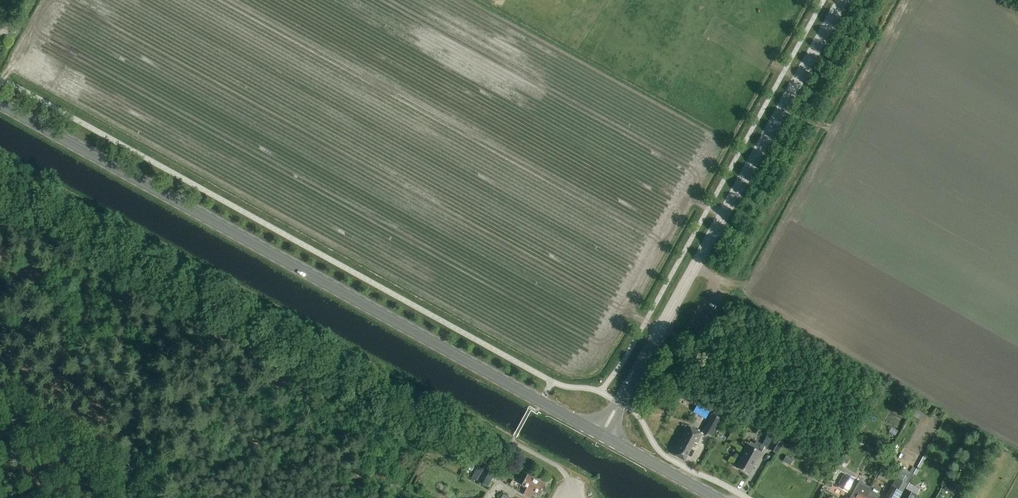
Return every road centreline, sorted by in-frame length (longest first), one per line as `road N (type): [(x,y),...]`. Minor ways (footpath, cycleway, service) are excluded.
road 1 (primary): [(602,435),(0,103)]
road 2 (tertiary): [(602,435),(843,0)]
road 3 (primary): [(715,497),(602,435)]

